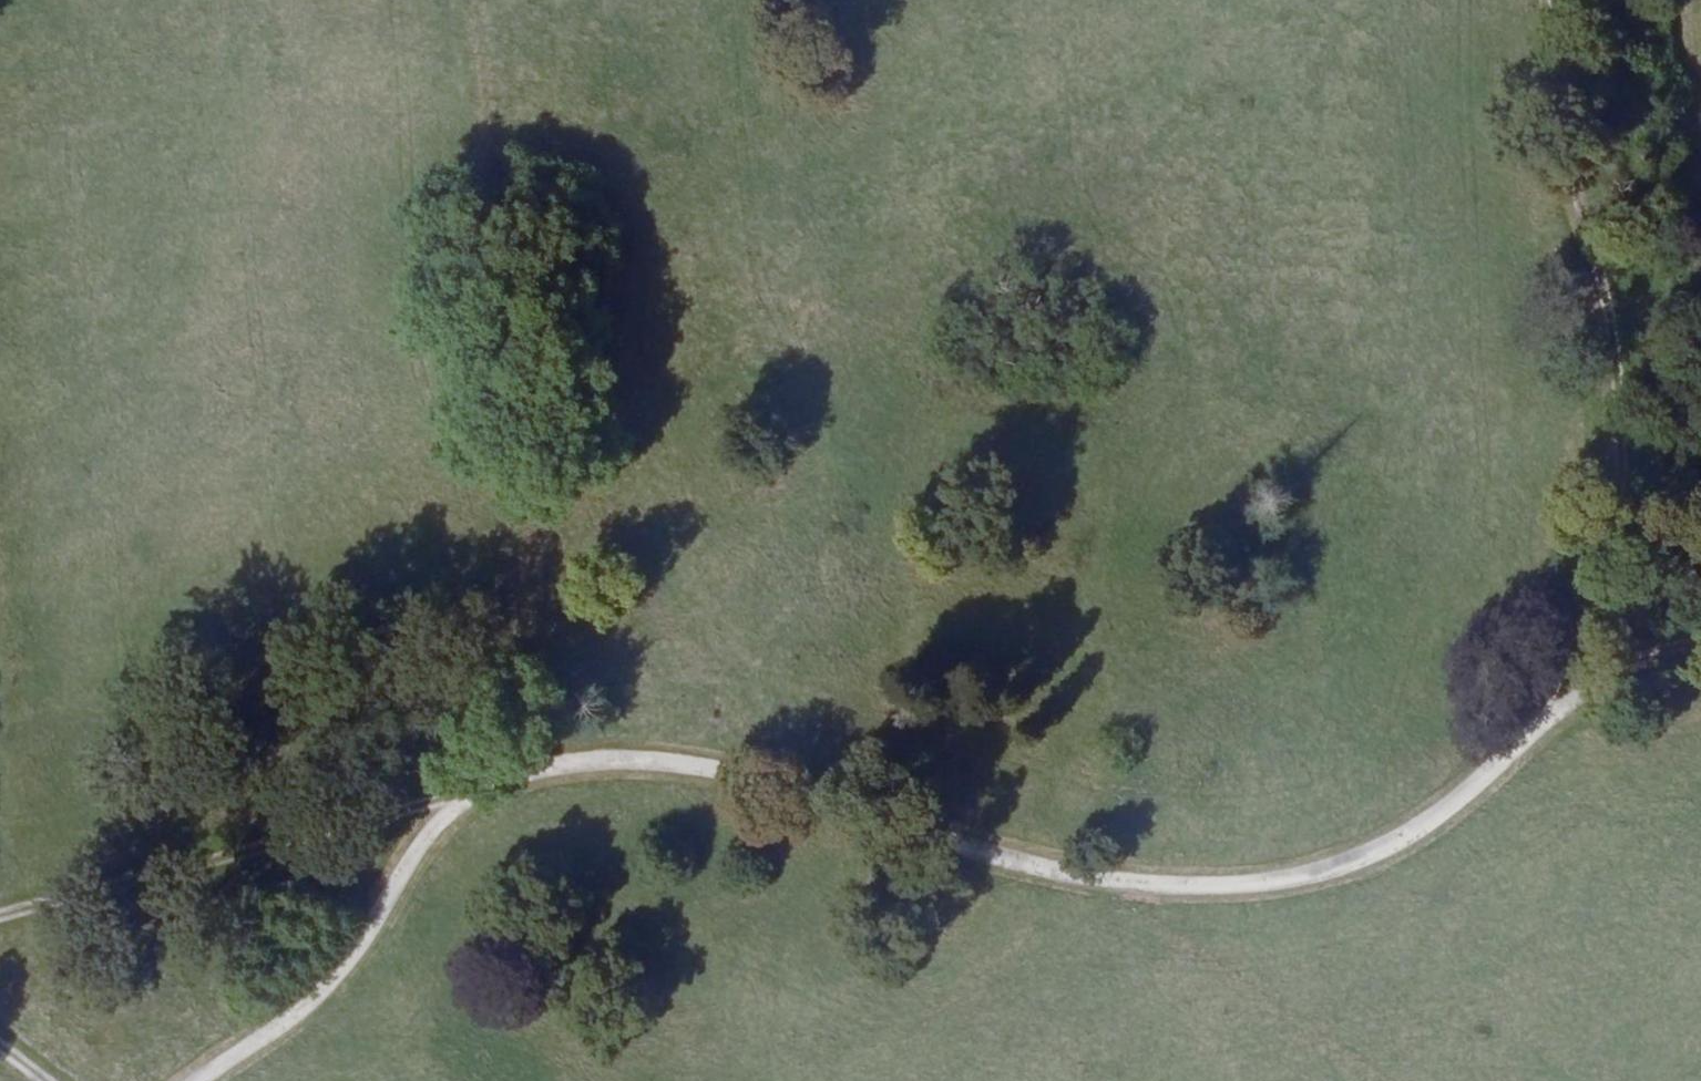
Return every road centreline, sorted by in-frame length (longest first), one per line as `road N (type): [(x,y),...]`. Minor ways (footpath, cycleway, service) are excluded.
road 1 (unclassified): [(0,925),(457,804),(545,770),(622,763),(723,774),(1007,868),(1180,891),(1318,874),(1423,827),(1535,723),(1631,668),(1700,654)]

